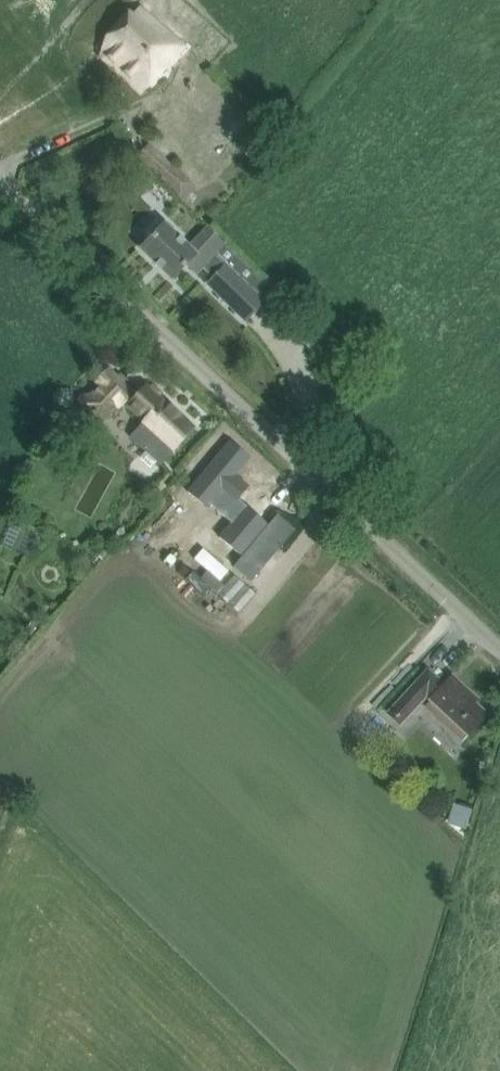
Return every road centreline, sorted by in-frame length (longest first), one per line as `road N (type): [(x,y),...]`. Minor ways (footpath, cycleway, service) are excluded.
road 1 (unclassified): [(499,650),(0,185)]

